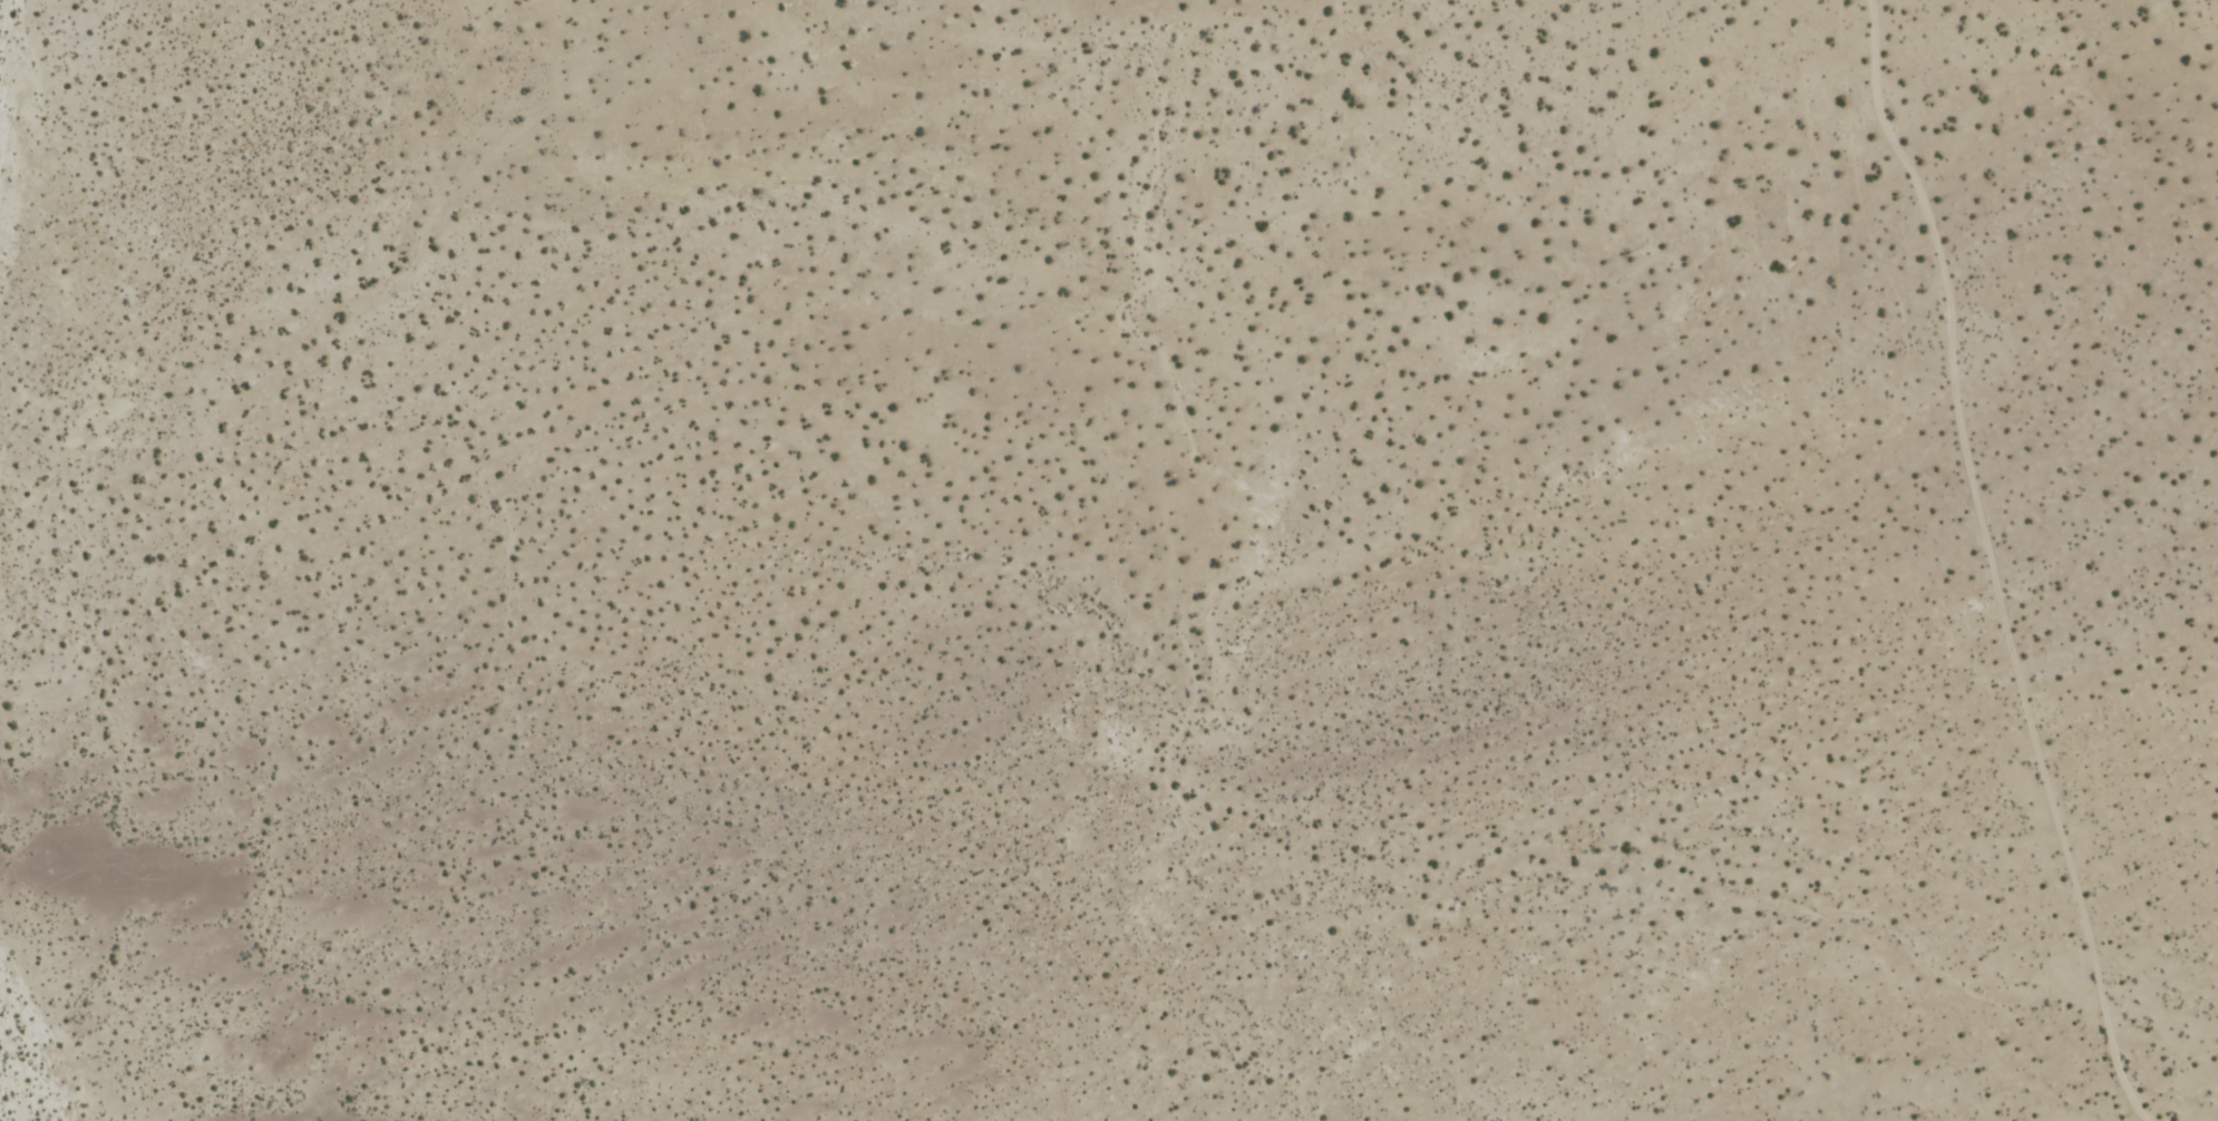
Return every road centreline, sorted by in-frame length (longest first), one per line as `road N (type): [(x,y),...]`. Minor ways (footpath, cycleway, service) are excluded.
road 1 (track): [(1906,0),(2107,1055),(2143,1120)]

